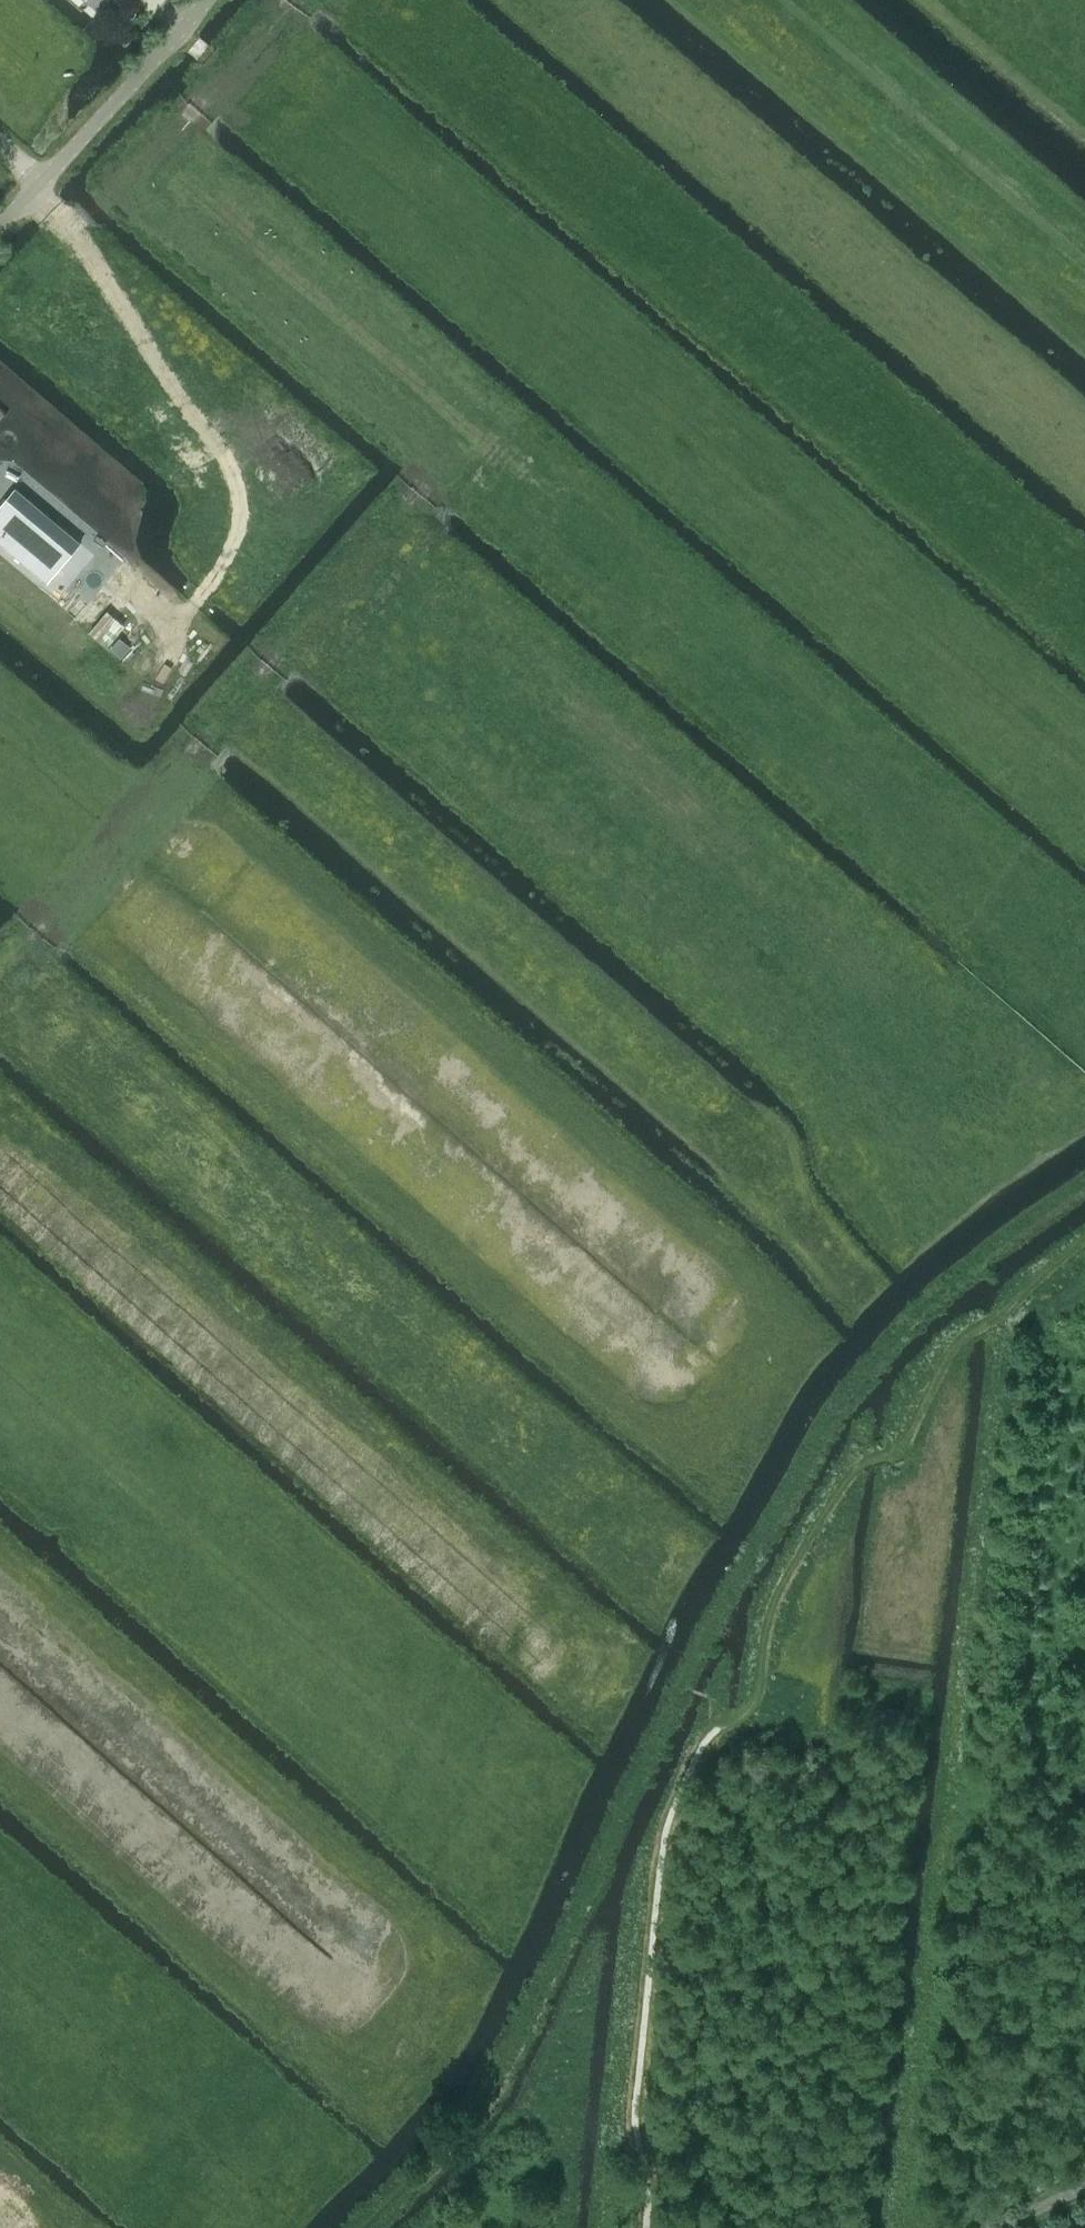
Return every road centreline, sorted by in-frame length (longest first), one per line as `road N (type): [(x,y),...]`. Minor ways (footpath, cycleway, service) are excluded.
road 1 (unclassified): [(0,210),(191,0)]

